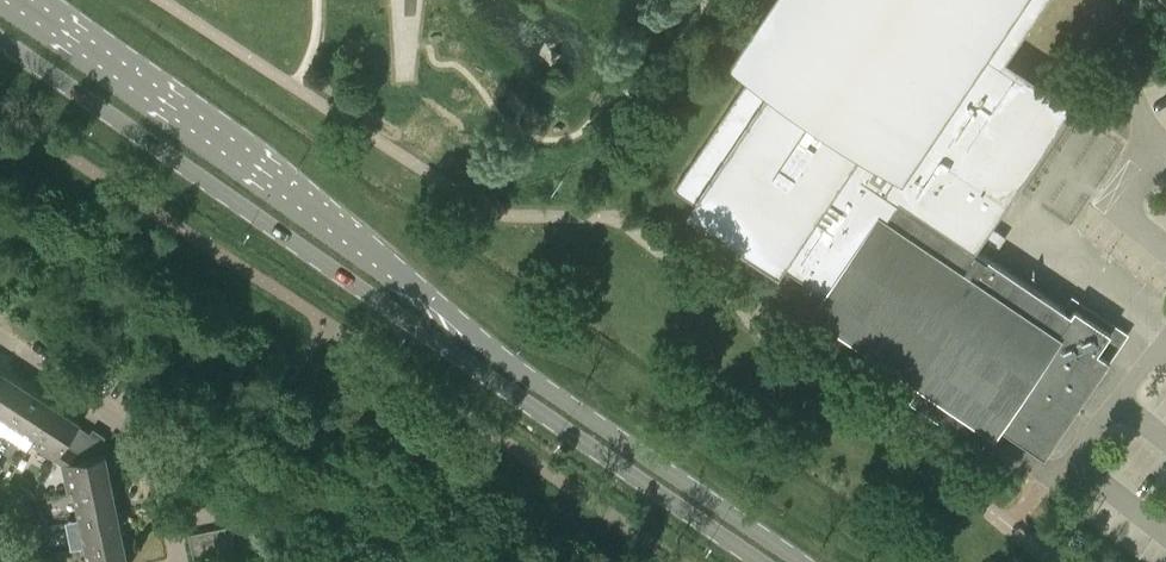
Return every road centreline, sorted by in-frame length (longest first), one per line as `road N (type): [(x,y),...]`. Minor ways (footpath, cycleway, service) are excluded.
road 1 (primary): [(784,561),(0,3)]
road 2 (residential): [(0,343),(154,441),(169,523)]

